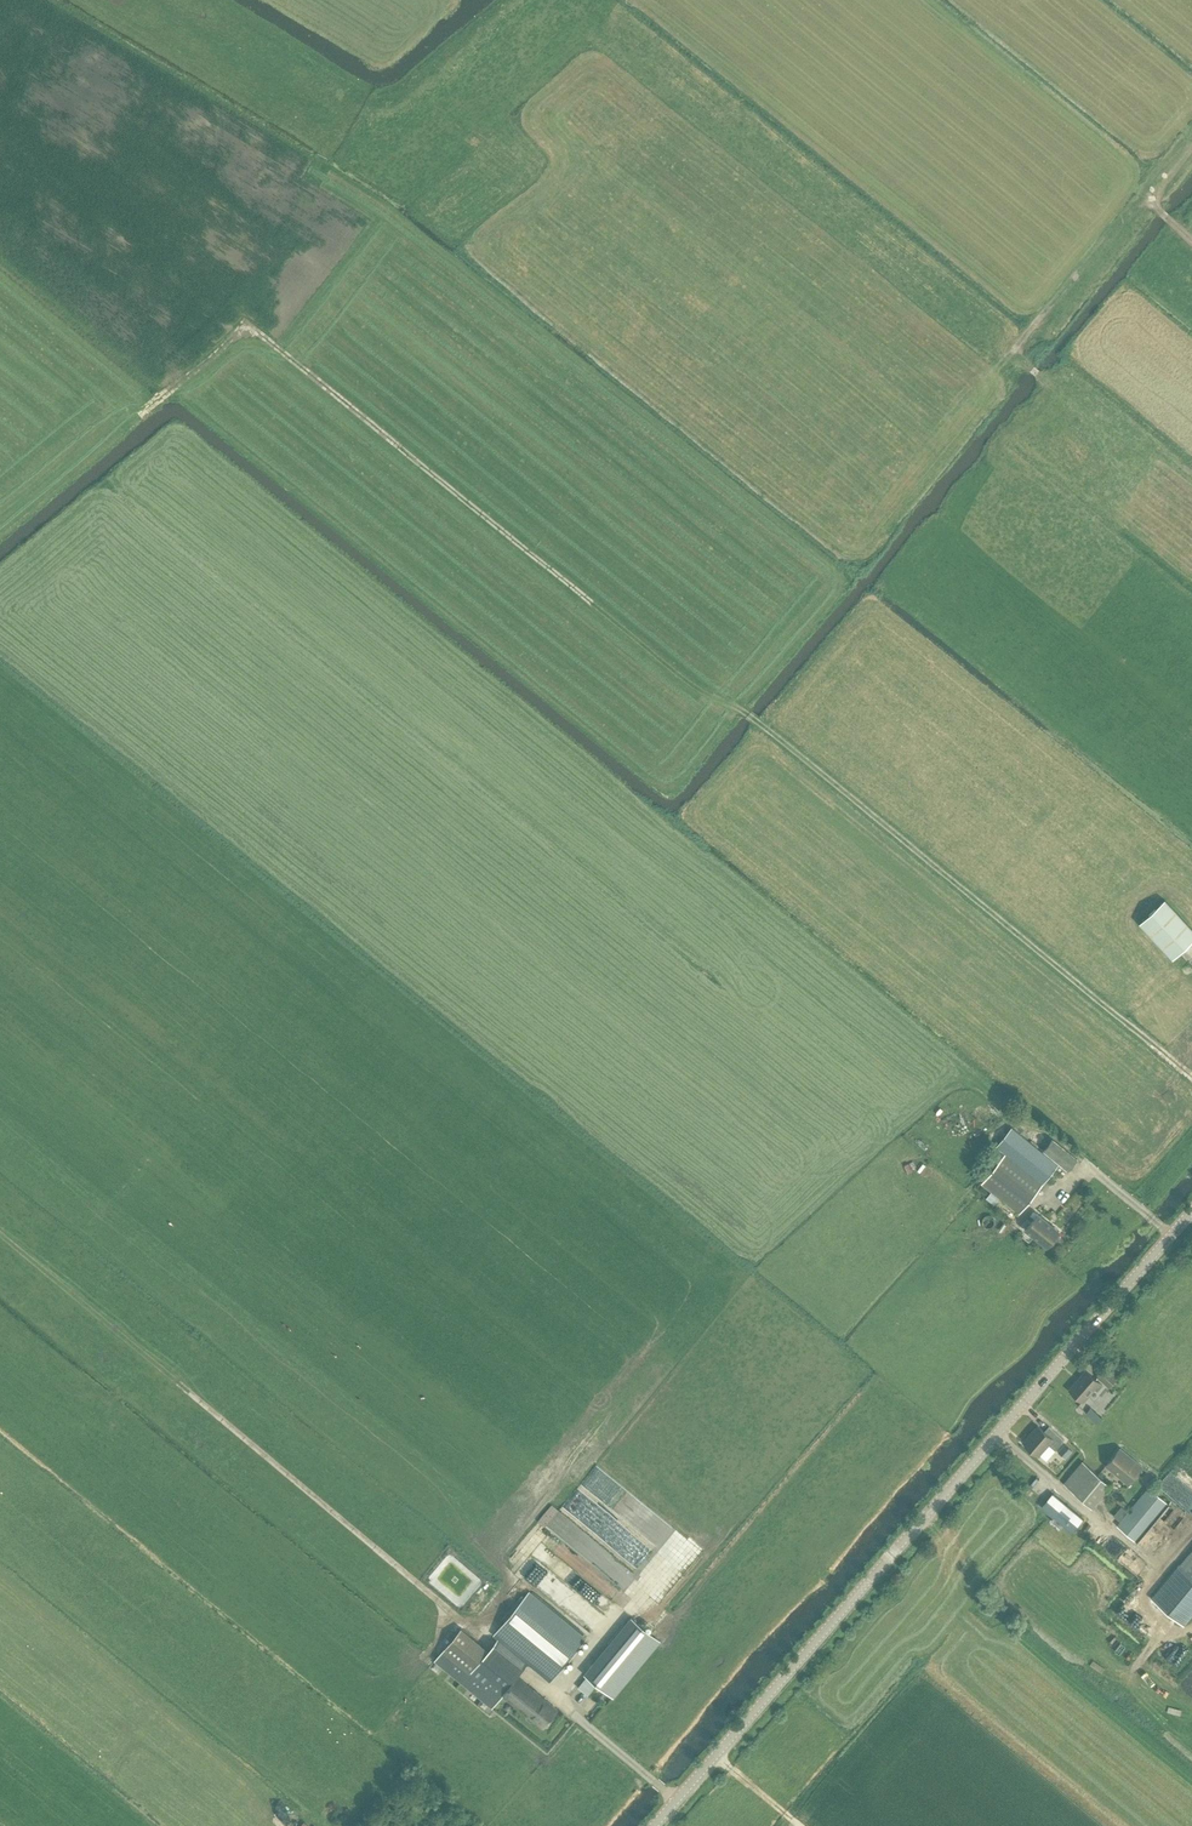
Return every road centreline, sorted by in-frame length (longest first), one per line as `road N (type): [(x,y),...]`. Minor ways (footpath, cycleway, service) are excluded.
road 1 (track): [(0,532),(247,325),(692,685),(767,728)]
road 2 (tertiary): [(653,1825),(1191,1210)]
road 3 (track): [(1191,1077),(767,728)]
road 4 (track): [(728,704),(856,570),(1014,350)]
road 5 (track): [(515,1576),(480,1618),(463,1620),(178,1384)]
road 6 (track): [(1014,350),(1128,211),(1191,148)]
road 7 (track): [(349,125),(318,167),(247,325)]
road 8 (track): [(951,504),(1010,429),(1049,396),(1051,382),(1014,350)]

